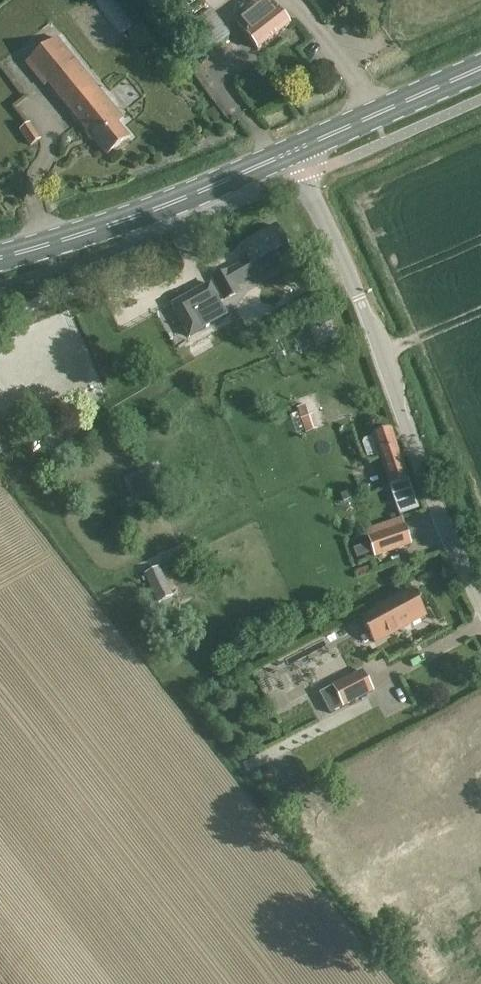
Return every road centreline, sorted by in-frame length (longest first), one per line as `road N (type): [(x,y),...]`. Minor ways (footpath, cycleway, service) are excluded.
road 1 (unclassified): [(480,616),(454,566),(359,297),(289,154)]
road 2 (primary): [(0,256),(125,219),(289,154)]
road 3 (primary): [(289,154),(480,71)]

